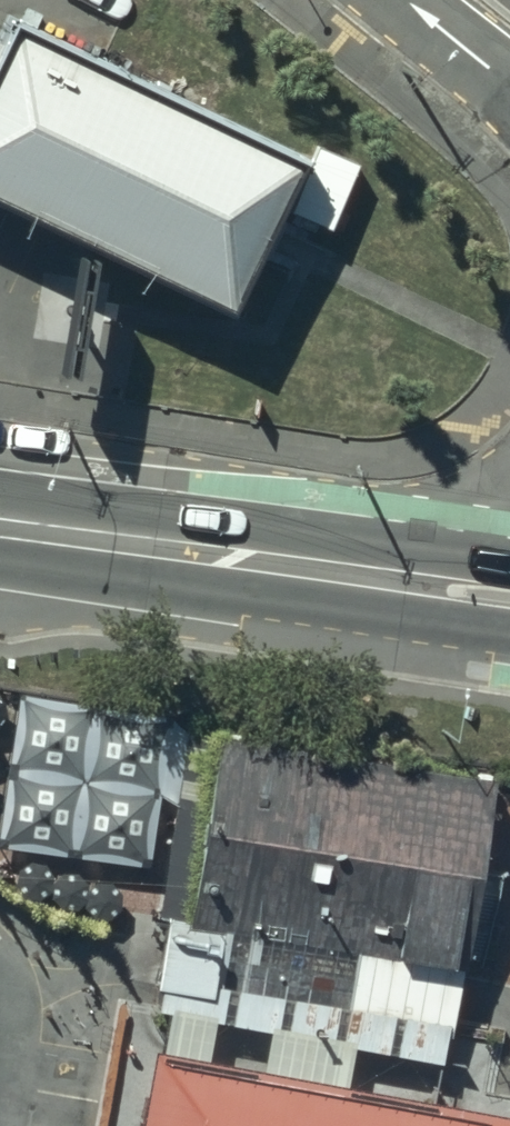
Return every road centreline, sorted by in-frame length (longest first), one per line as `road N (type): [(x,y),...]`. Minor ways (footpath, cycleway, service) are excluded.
road 1 (primary): [(0,527),(370,578)]
road 2 (unclassified): [(370,578),(509,517)]
road 3 (primary): [(370,578),(509,601)]
road 4 (unclassified): [(509,86),(405,0)]

